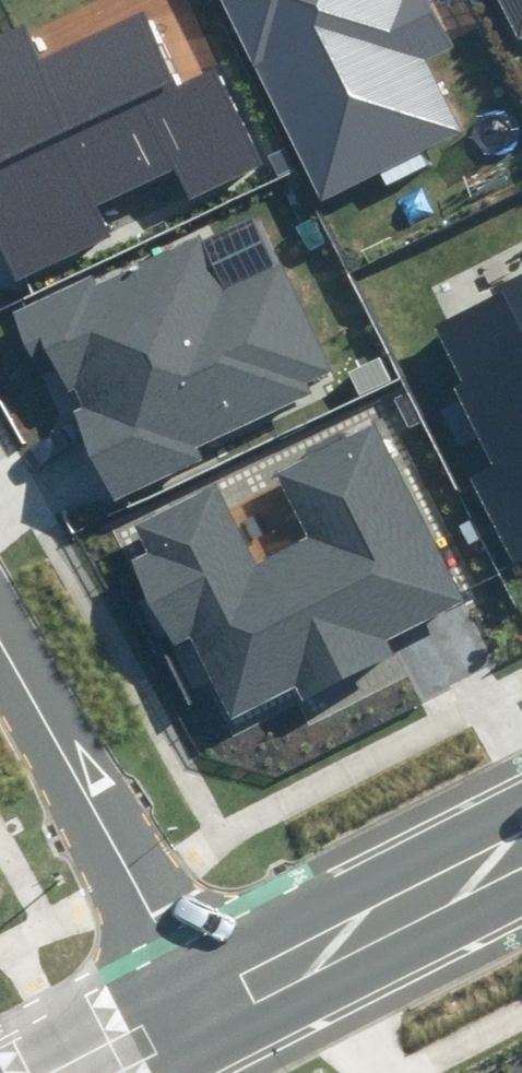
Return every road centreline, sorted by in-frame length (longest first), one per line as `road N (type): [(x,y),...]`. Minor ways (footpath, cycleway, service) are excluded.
road 1 (residential): [(199,998),(0,628)]
road 2 (tertiary): [(521,838),(199,998)]
road 3 (tertiary): [(199,998),(59,1072)]

